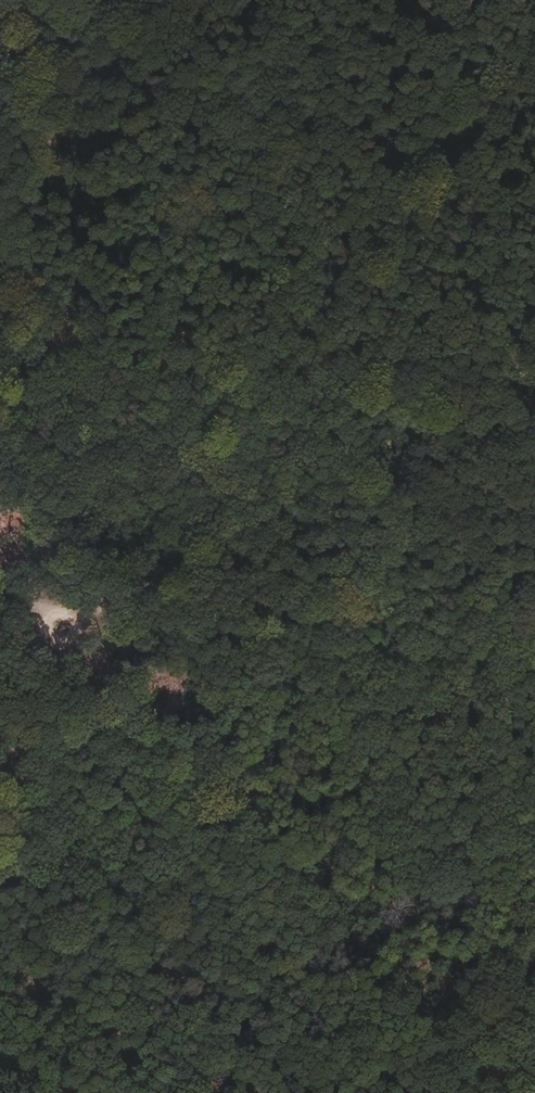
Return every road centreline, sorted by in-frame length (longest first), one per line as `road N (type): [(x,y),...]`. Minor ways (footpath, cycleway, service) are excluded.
road 1 (track): [(66,631),(11,392),(4,329),(62,0)]
road 2 (track): [(66,631),(508,1092)]
road 3 (track): [(66,631),(534,358)]

